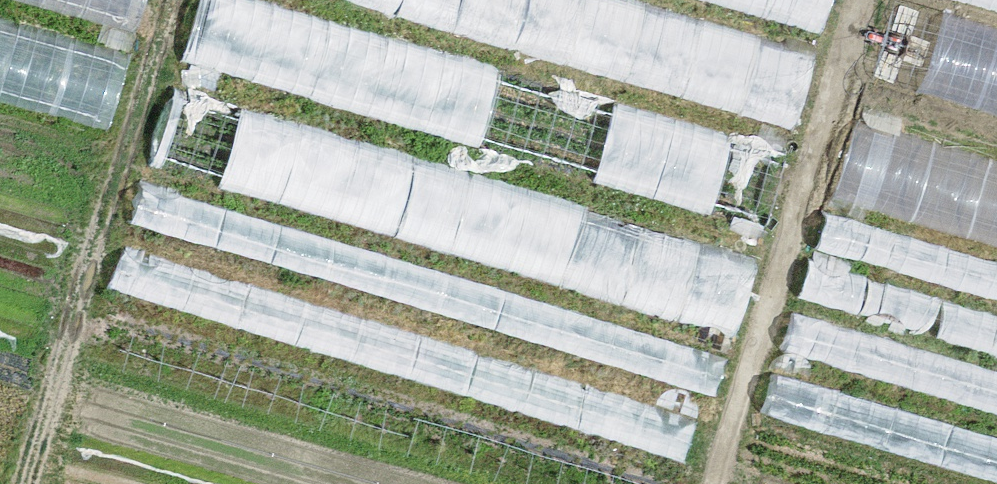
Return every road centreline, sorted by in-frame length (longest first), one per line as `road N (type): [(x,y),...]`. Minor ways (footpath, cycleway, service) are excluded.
road 1 (track): [(855,0),(710,483)]

